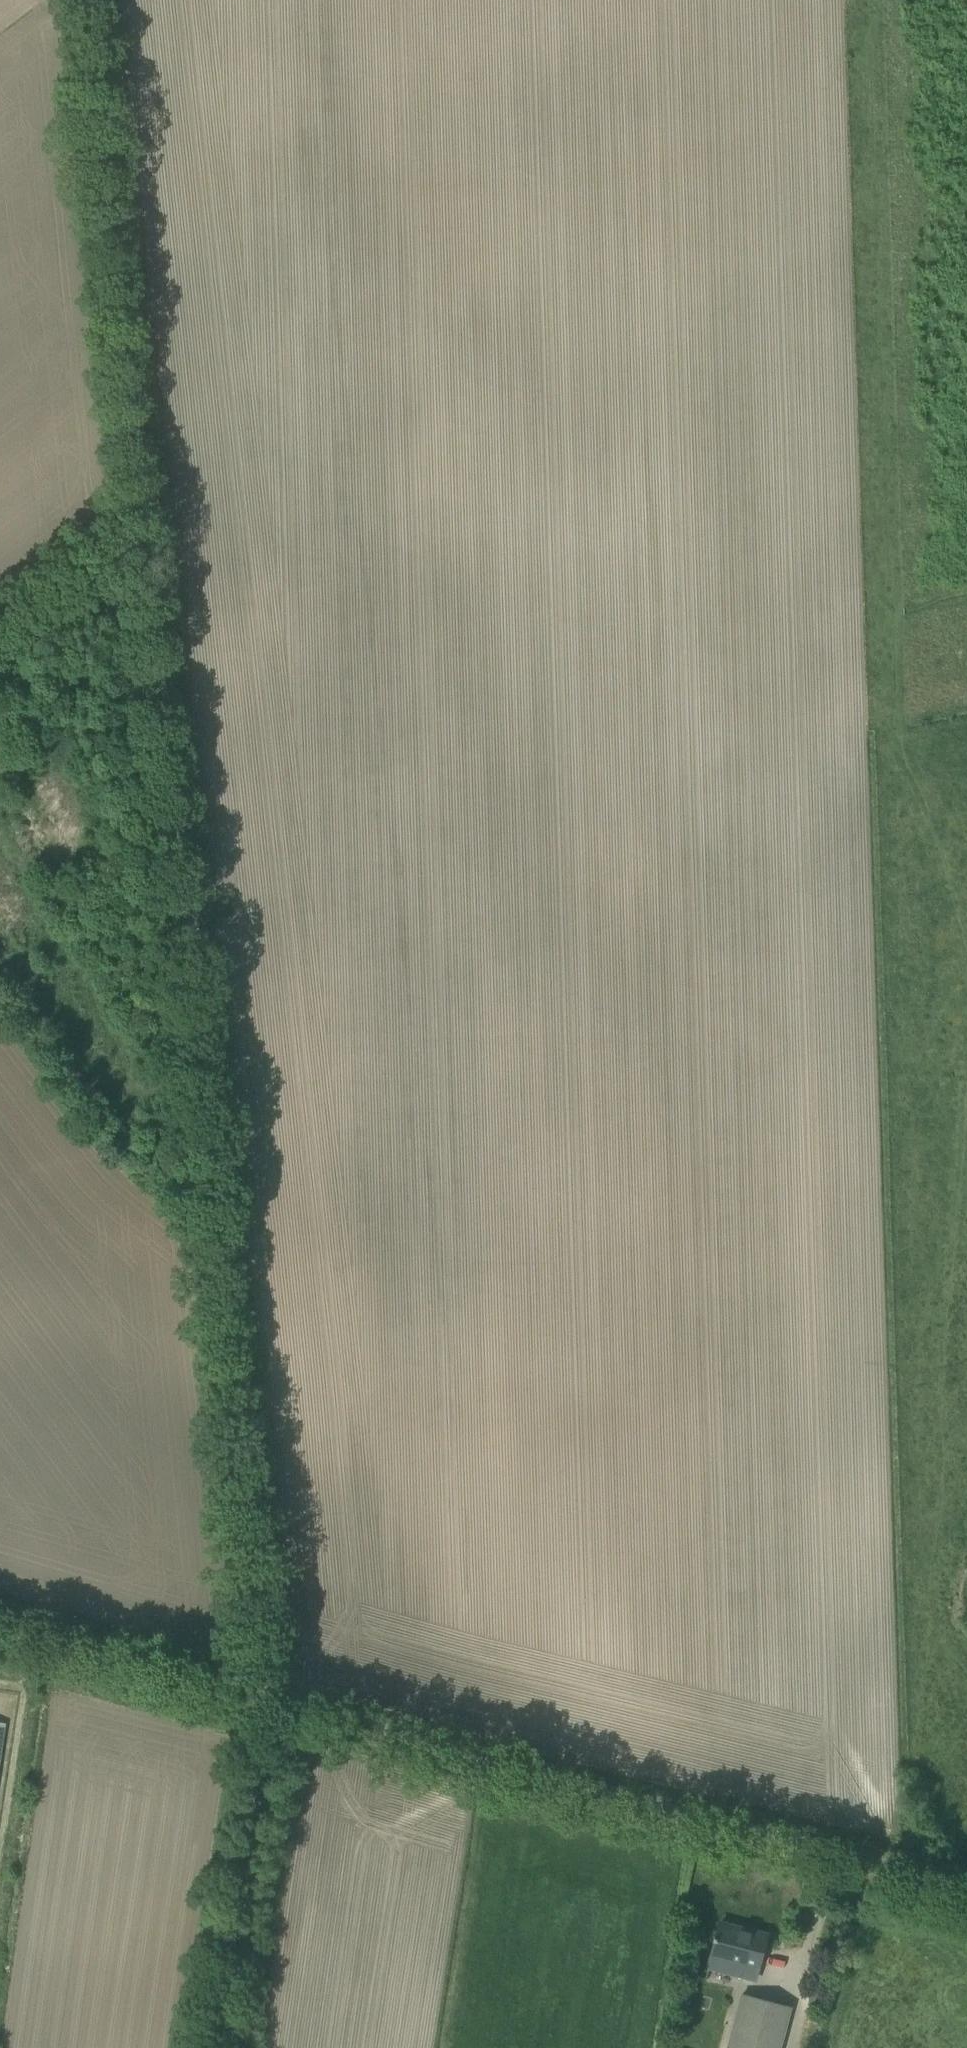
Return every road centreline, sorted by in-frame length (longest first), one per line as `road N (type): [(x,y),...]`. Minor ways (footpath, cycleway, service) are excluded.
road 1 (track): [(281,1695),(98,0)]
road 2 (unclassified): [(966,1890),(697,1823),(0,1614)]
road 3 (track): [(155,526),(0,641)]

